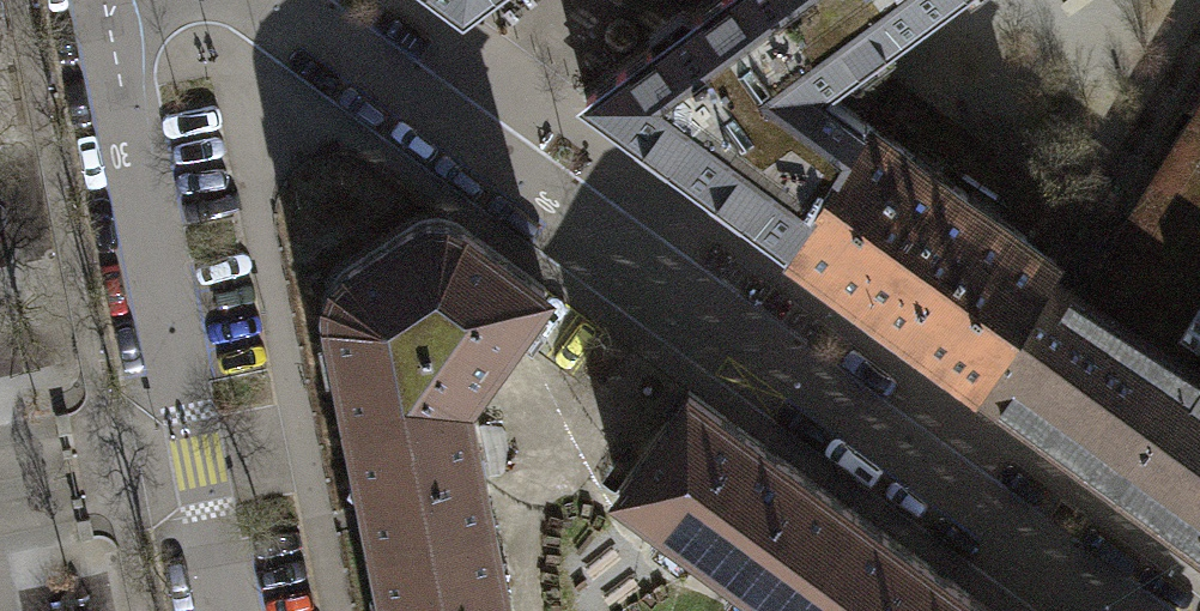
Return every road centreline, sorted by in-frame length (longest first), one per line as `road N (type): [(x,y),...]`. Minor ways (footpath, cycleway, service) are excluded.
road 1 (residential): [(1123,610),(264,0)]
road 2 (residential): [(103,0),(220,610)]

